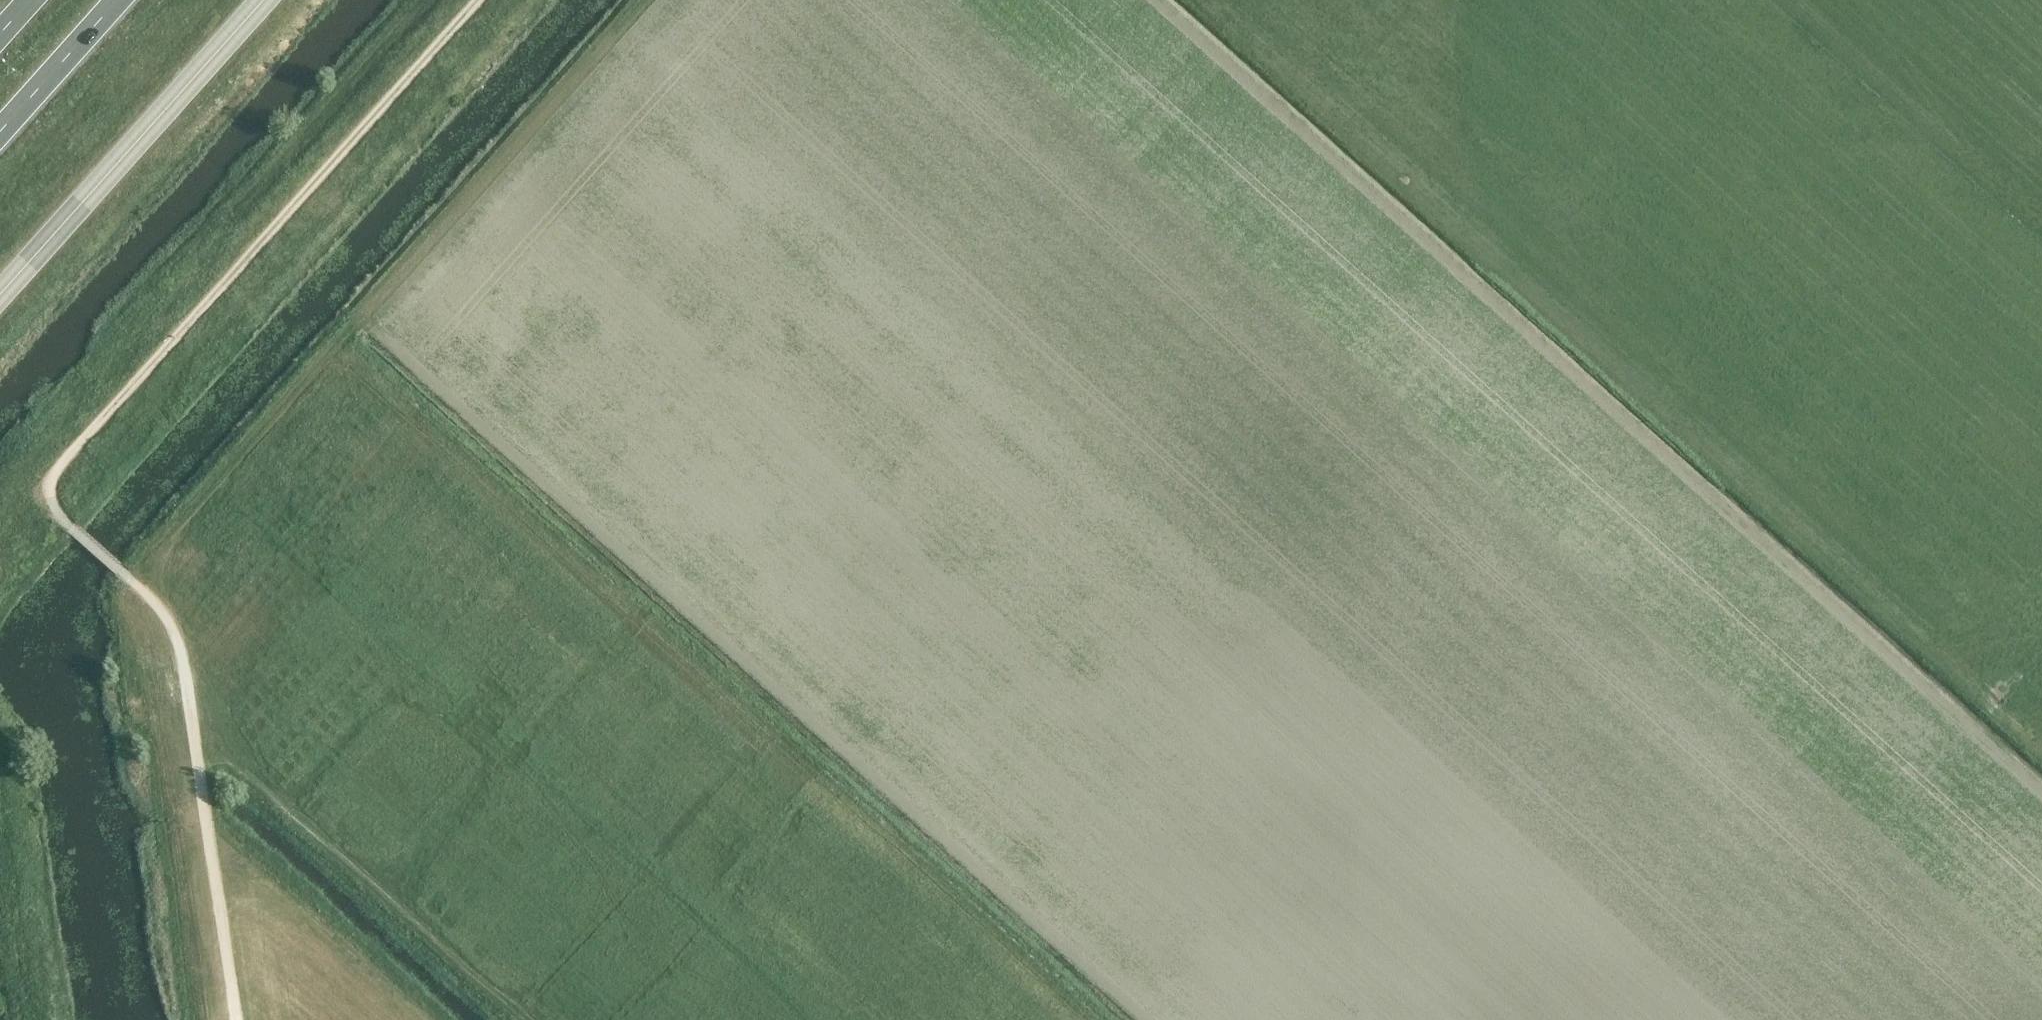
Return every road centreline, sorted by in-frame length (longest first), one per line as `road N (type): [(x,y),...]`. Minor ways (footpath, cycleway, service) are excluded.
road 1 (trunk): [(0,131),(117,0)]

